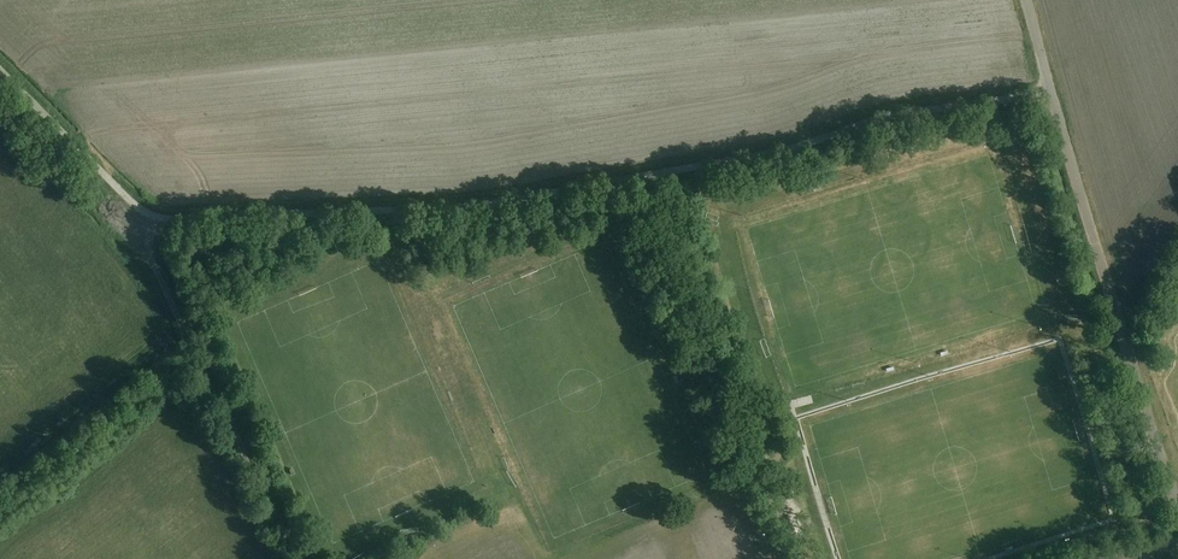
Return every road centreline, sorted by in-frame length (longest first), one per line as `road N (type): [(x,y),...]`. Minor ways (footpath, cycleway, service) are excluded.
road 1 (track): [(1052,94),(901,115),(757,161),(436,214),(159,219)]
road 2 (unclassified): [(1177,501),(1027,0)]
road 3 (track): [(298,558),(150,255),(159,219)]
road 4 (track): [(159,219),(143,212),(0,69)]

